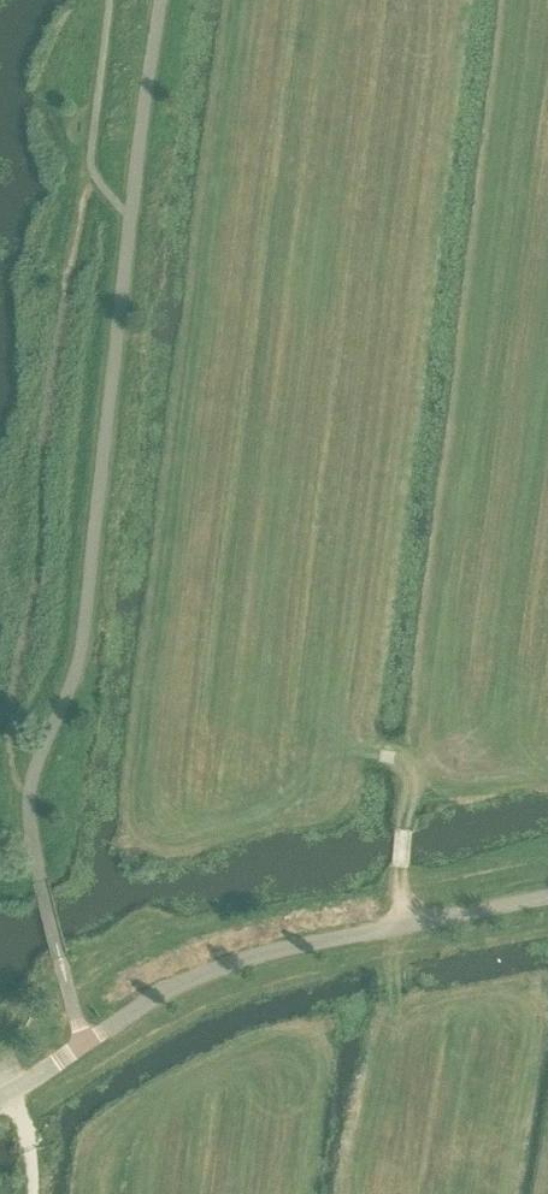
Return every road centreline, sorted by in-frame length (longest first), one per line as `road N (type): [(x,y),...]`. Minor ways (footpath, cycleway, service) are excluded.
road 1 (unclassified): [(0,1097),(212,969),(547,895)]

